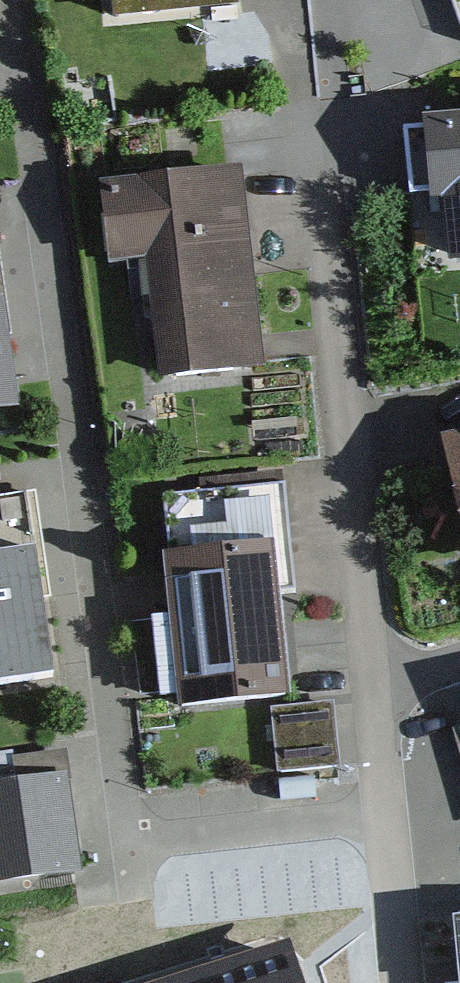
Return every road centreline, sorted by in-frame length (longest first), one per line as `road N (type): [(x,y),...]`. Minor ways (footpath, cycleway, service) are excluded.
road 1 (residential): [(388,811),(164,840),(141,830),(125,797),(29,98)]
road 2 (residential): [(318,136),(375,687)]
road 3 (residential): [(388,811),(406,982)]
road 4 (residential): [(375,687),(388,811)]

